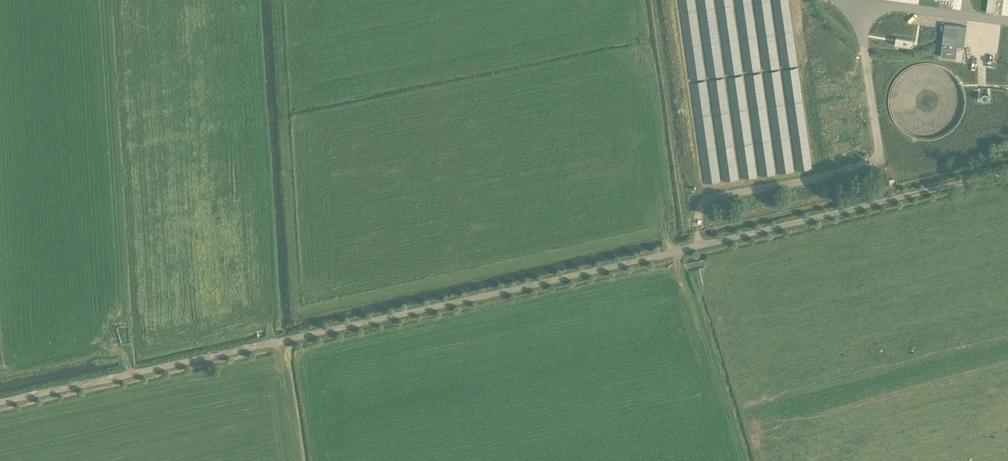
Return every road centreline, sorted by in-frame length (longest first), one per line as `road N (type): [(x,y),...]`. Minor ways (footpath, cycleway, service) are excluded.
road 1 (unclassified): [(0,401),(1007,168)]

